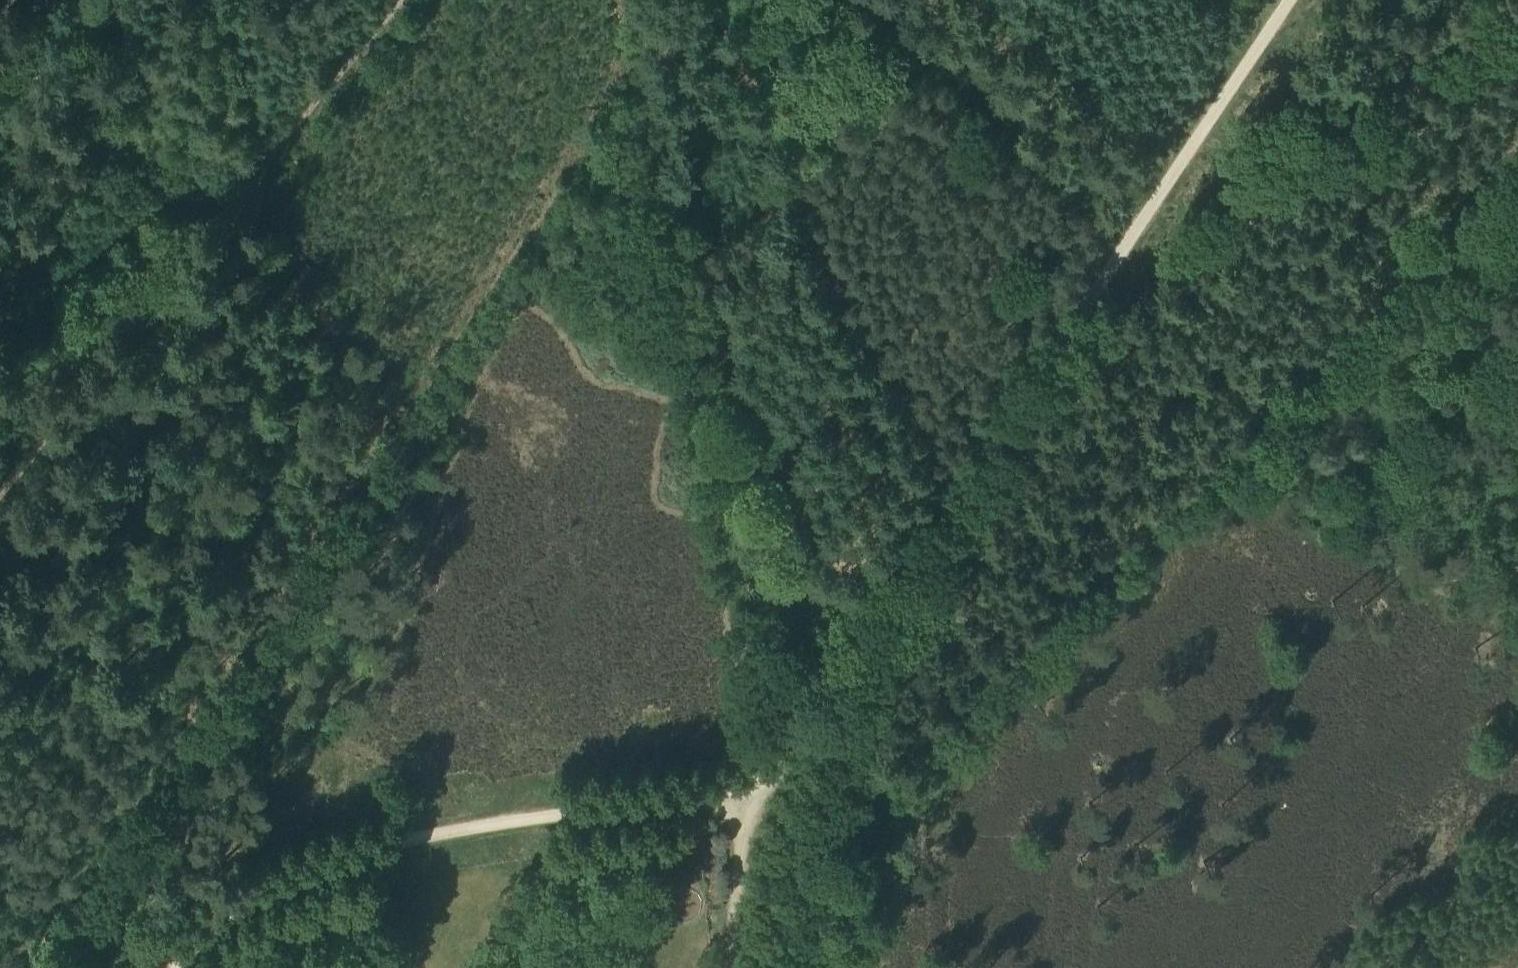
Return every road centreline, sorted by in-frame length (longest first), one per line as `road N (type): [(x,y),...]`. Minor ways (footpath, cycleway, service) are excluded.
road 1 (track): [(738,793),(851,659),(1287,0)]
road 2 (track): [(0,497),(397,0)]
road 3 (track): [(165,967),(234,912),(319,868),(460,826),(738,793)]
road 4 (track): [(738,793),(719,914),(726,967)]

